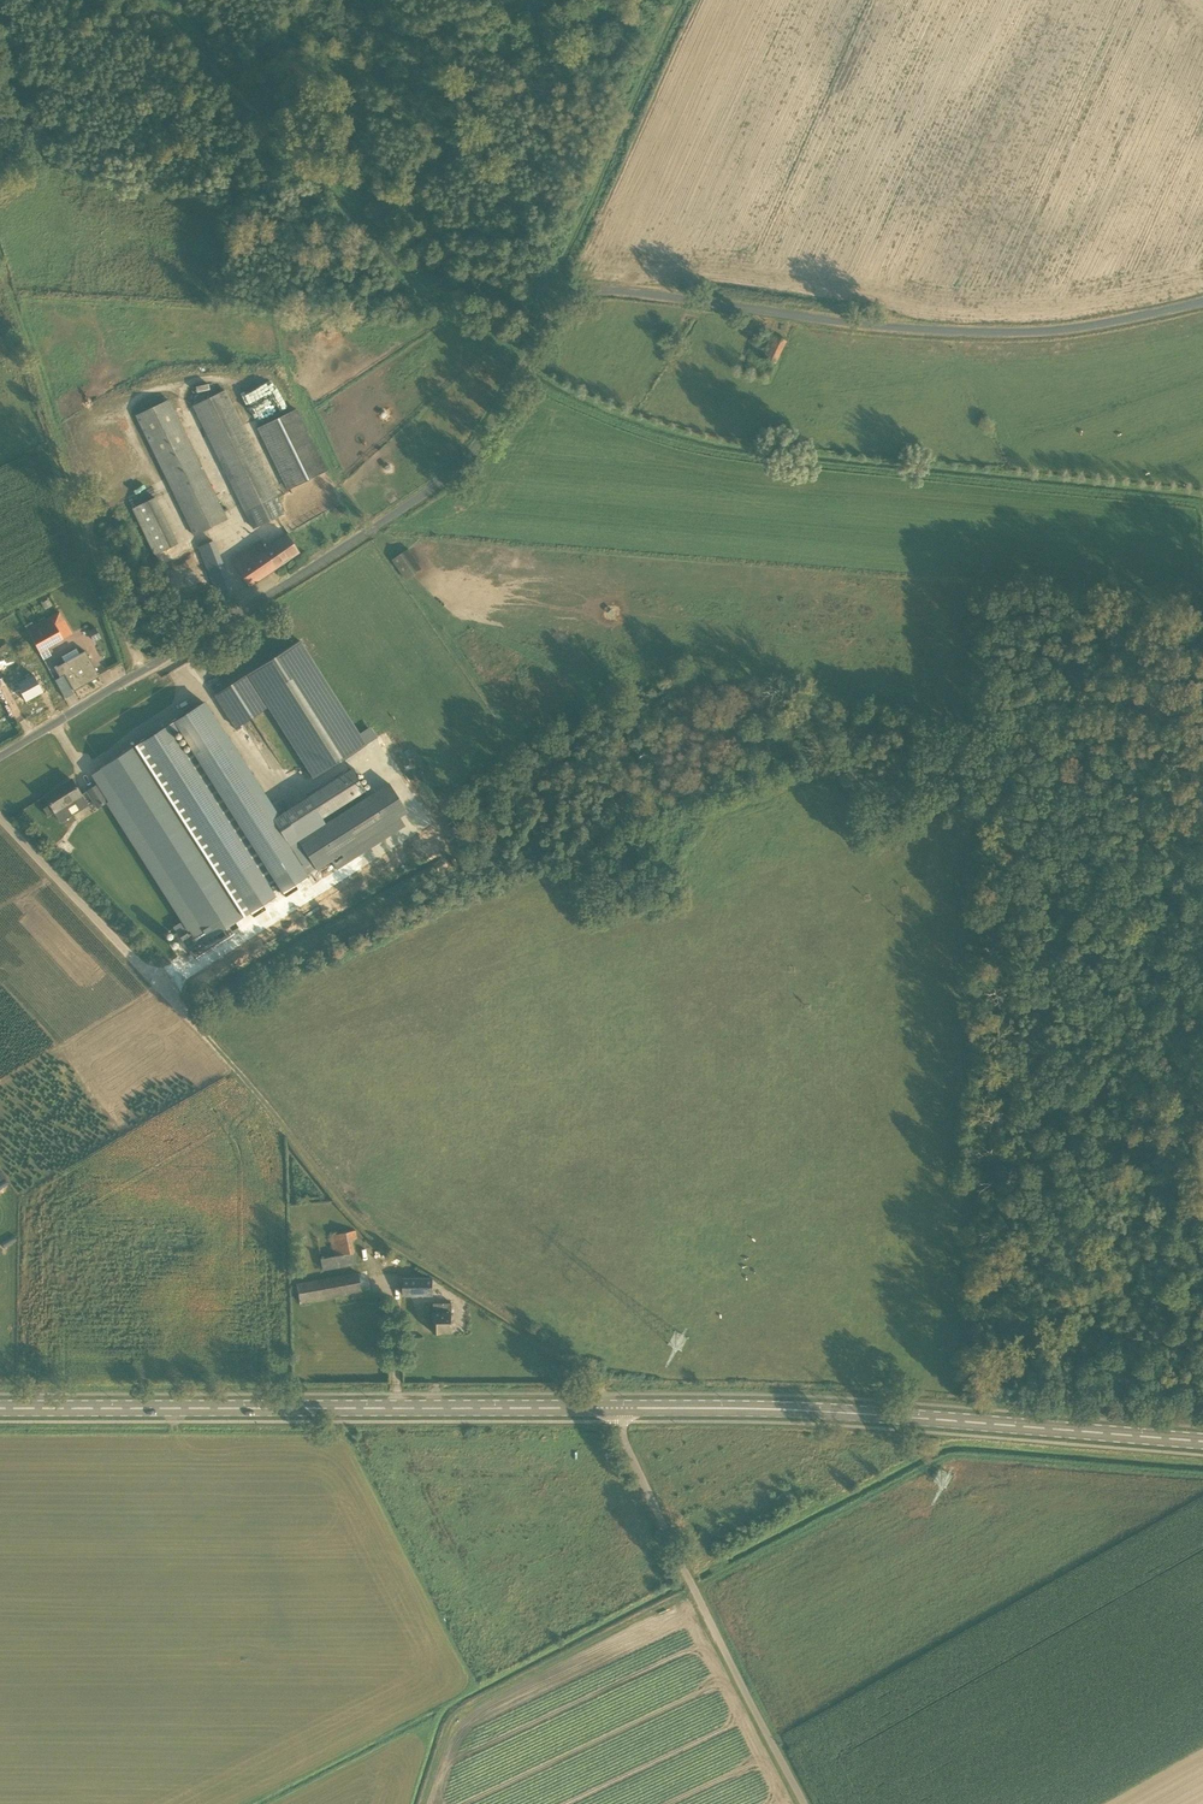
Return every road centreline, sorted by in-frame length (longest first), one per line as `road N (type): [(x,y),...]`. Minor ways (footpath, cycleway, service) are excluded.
road 1 (unclassified): [(0,758),(127,686),(456,468),(501,408),(551,309),(571,291),(970,331),(1077,327),(1202,301)]
road 2 (track): [(609,1393),(354,1216),(153,975),(0,818)]
road 3 (primary): [(613,1408),(0,1407)]
road 4 (primary): [(1202,1442),(859,1411),(613,1408)]
road 5 (track): [(696,1585),(957,1455),(1202,1472)]
road 6 (unclassified): [(805,1803),(613,1408)]
road 7 (track): [(138,678),(0,264)]
road 8 (track): [(696,1585),(461,1706),(422,1803)]

